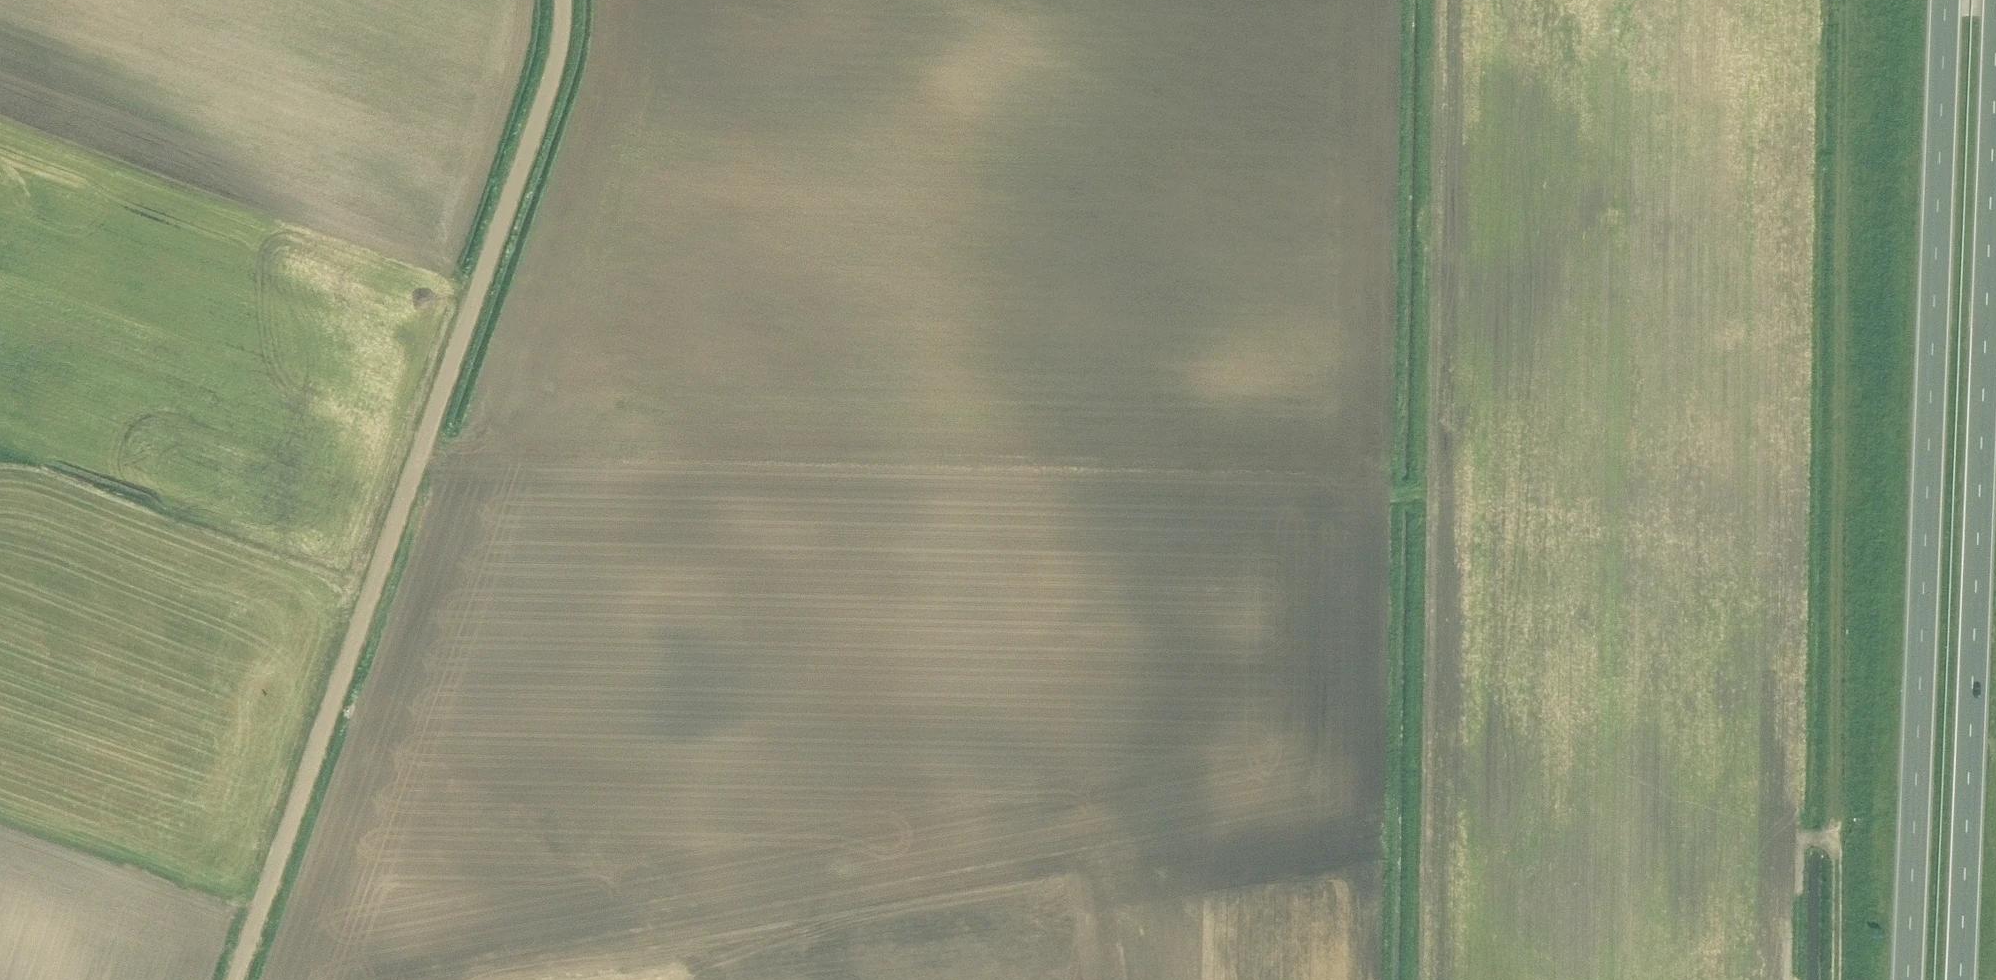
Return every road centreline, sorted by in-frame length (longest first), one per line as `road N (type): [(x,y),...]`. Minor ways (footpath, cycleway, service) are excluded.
road 1 (unclassified): [(236,979),(552,78),(563,0)]
road 2 (trunk): [(1946,0),(1907,979)]
road 3 (trunk): [(1960,979),(1995,52)]

